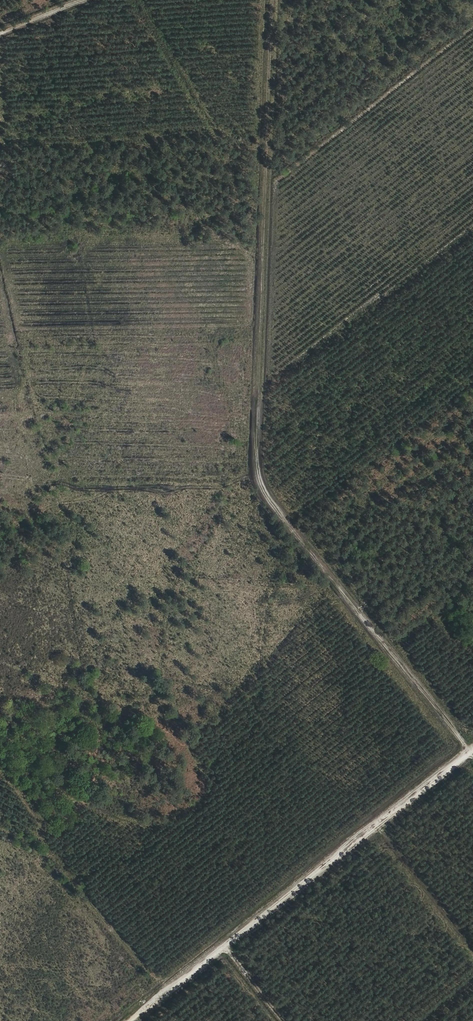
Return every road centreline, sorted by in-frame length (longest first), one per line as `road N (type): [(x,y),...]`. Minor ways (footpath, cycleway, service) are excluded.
road 1 (track): [(467,747),(283,511),(257,455),(273,0)]
road 2 (track): [(127,1020),(472,743)]

